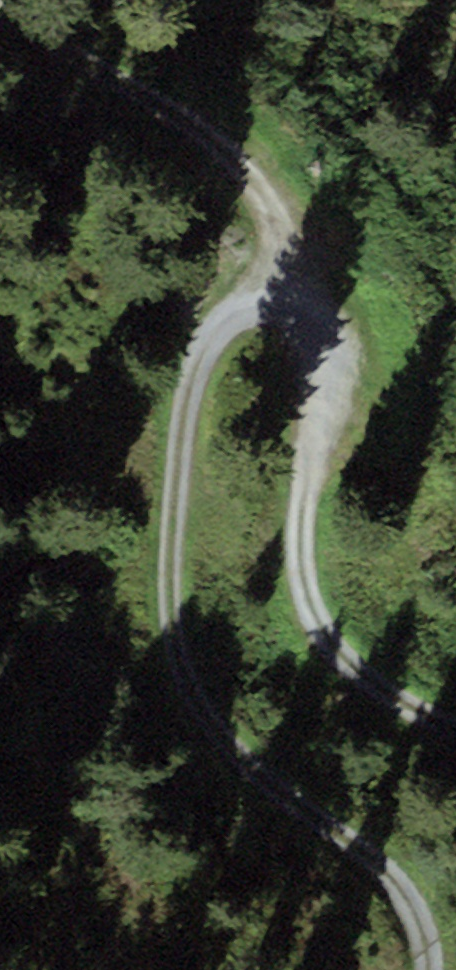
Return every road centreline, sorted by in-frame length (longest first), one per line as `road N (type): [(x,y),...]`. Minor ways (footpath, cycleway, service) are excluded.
road 1 (track): [(0,15),(241,165),(295,250),(335,357),(301,512),(327,661),(455,745)]
road 2 (track): [(295,250),(208,356),(187,415),(172,499),(186,677),(230,756),(294,812),(383,872),(425,932),(427,969)]

